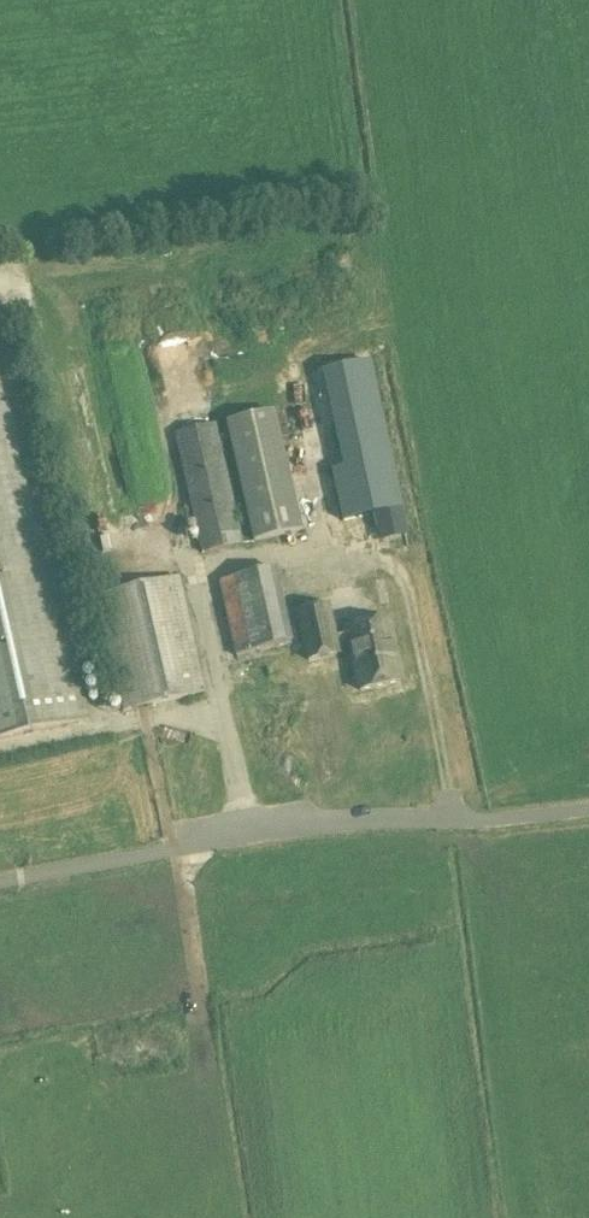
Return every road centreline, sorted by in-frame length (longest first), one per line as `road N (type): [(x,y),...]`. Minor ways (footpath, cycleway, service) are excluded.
road 1 (unclassified): [(0,883),(339,824),(588,809)]

